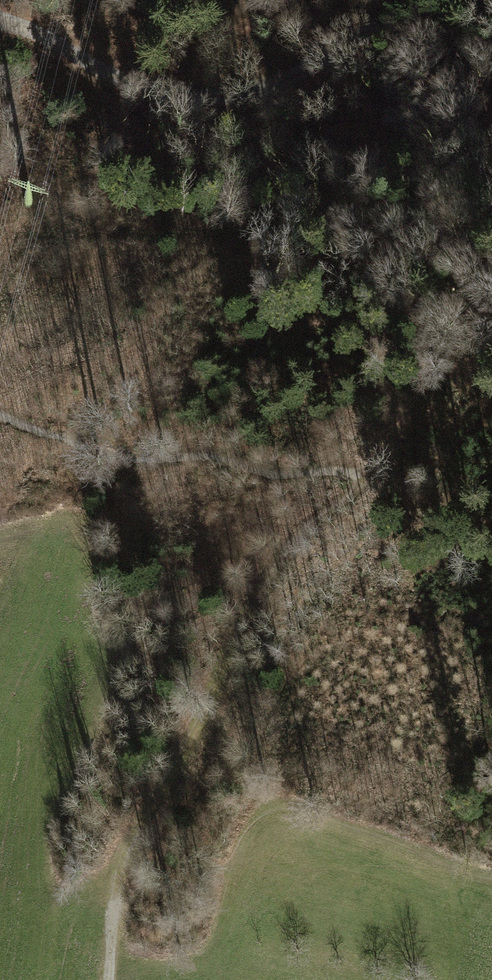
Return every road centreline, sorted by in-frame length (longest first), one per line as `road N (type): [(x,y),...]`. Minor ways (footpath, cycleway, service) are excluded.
road 1 (track): [(0,20),(132,85),(236,105),(436,0)]
road 2 (track): [(137,0),(208,21),(301,25),(339,54)]
road 3 (track): [(150,829),(200,747),(221,674)]
road 4 (track): [(115,979),(122,888),(150,829)]

